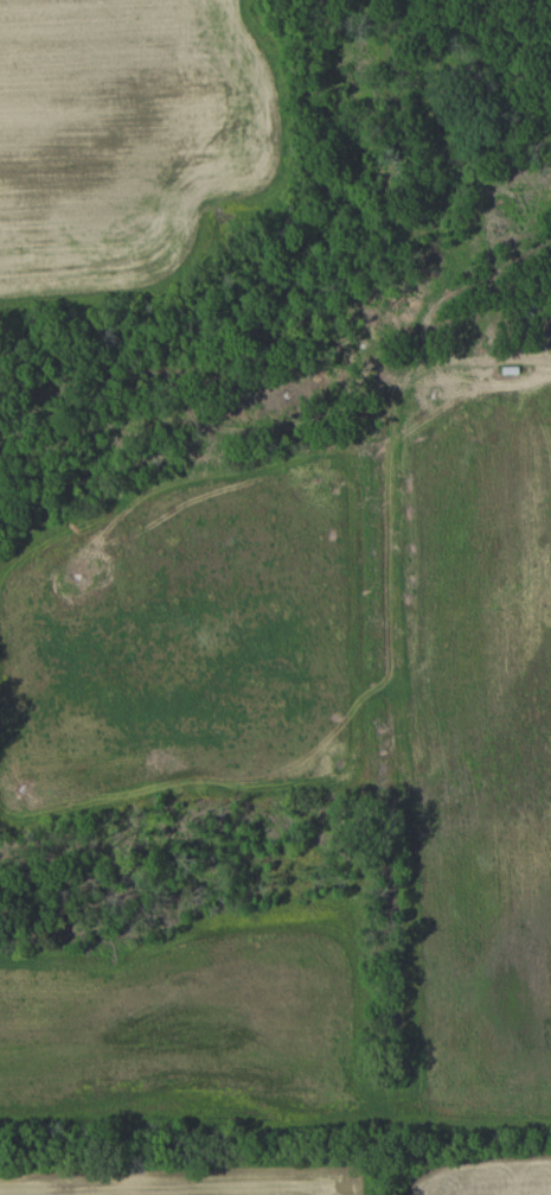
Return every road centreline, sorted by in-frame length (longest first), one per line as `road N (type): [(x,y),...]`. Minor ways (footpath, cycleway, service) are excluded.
road 1 (residential): [(550,202),(411,328),(196,434),(152,484),(134,541),(92,587)]
road 2 (residential): [(92,587),(24,617),(9,666),(2,795),(41,801),(147,765),(147,727),(96,670),(92,587)]
road 3 (residential): [(550,382),(481,380),(411,328)]
road 4 (residential): [(90,782),(66,767),(58,735),(11,659)]

